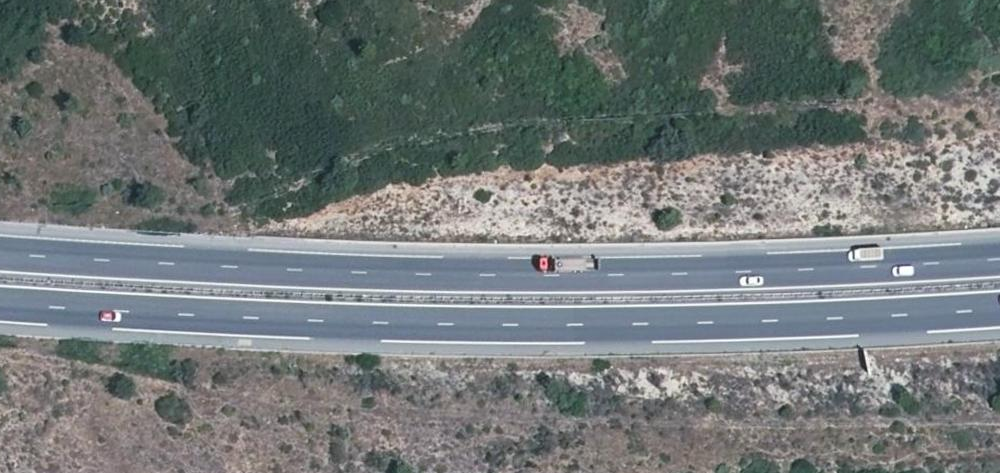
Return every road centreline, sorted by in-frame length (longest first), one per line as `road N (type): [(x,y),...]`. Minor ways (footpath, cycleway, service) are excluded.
road 1 (motorway): [(999,261),(712,277),(516,276),(0,254)]
road 2 (motorway): [(0,304),(513,326),(999,310)]

